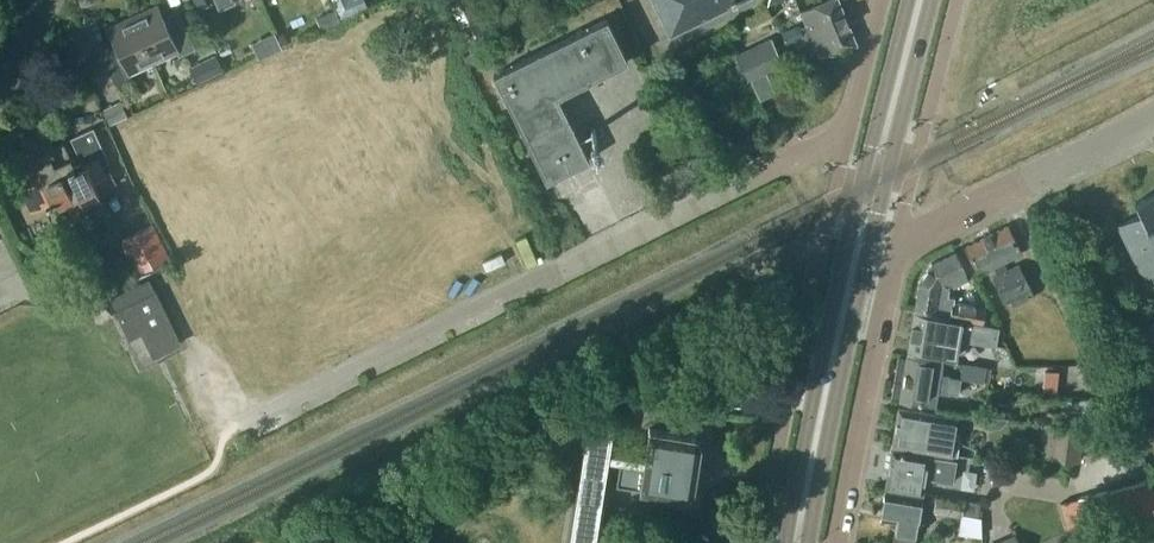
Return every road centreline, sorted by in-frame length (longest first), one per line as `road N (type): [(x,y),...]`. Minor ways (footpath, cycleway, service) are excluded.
road 1 (unclassified): [(191,345),(226,426),(849,131),(883,0)]
road 2 (unclassified): [(837,542),(900,242),(1153,117)]
road 3 (tertiary): [(808,542),(932,0)]
road 4 (tertiary): [(908,0),(845,254),(786,542)]
road 5 (unclassified): [(759,542),(792,379)]

